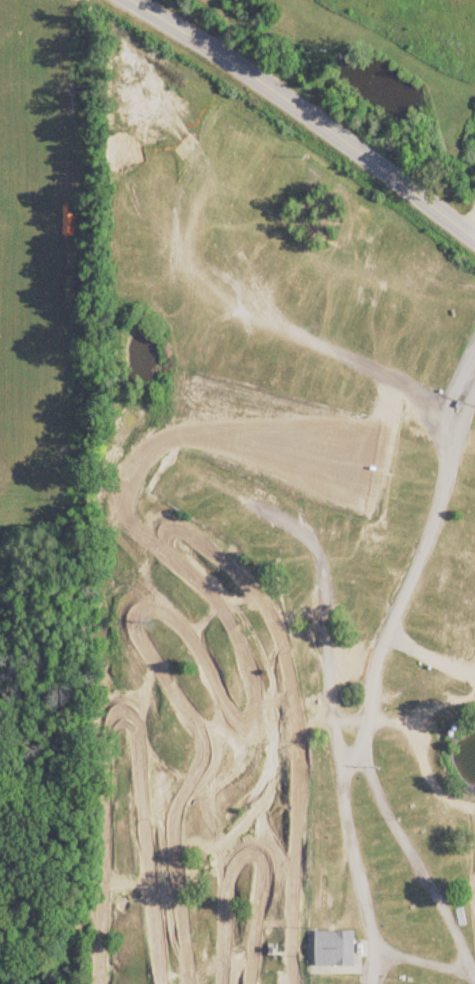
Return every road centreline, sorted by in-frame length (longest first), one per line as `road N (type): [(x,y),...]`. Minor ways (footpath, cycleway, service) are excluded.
road 1 (residential): [(474,234),(277,90),(134,0)]

